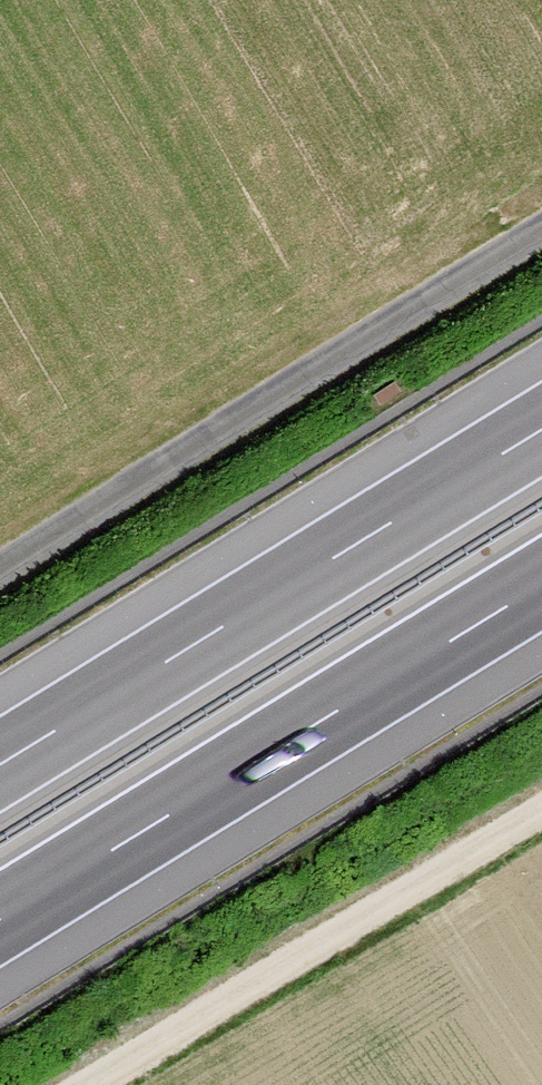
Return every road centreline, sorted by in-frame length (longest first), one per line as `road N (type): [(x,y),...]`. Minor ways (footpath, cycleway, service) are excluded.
road 1 (track): [(0,568),(541,231)]
road 2 (motorway): [(0,919),(541,584)]
road 3 (motorway): [(541,429),(0,764)]
road 4 (track): [(541,805),(82,1084)]

